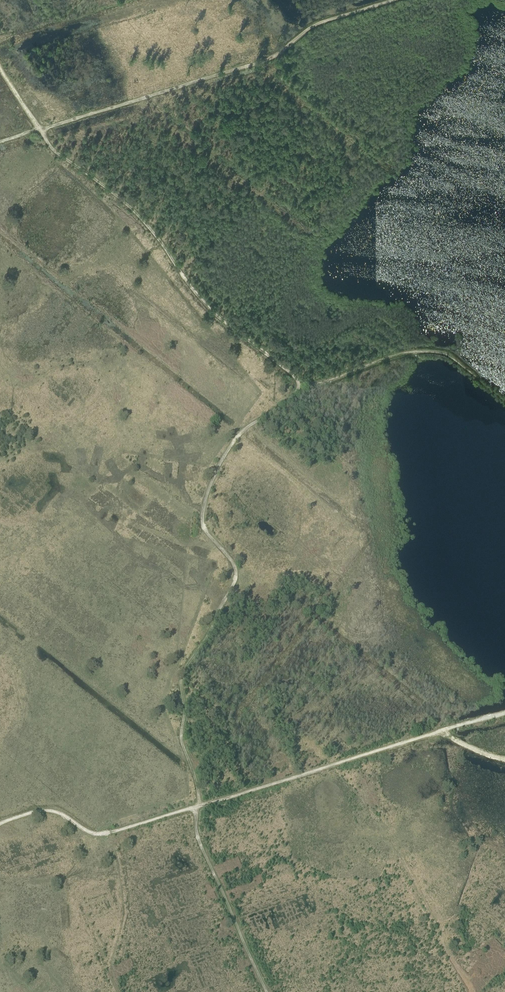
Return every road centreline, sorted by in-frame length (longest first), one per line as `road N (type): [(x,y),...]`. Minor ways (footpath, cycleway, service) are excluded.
road 1 (track): [(198,807),(181,740),(181,681),(236,576),(204,525),(203,510),(234,443),(299,389)]
road 2 (track): [(387,0),(326,19),(261,62),(38,129)]
road 3 (track): [(299,389),(200,300),(138,216),(52,150),(38,129)]
road 4 (track): [(198,807),(504,713)]
road 5 (track): [(198,807),(101,834),(50,811),(0,824)]
road 6 (track): [(267,991),(200,844),(198,807)]
road 7 (track): [(471,991),(386,831)]

